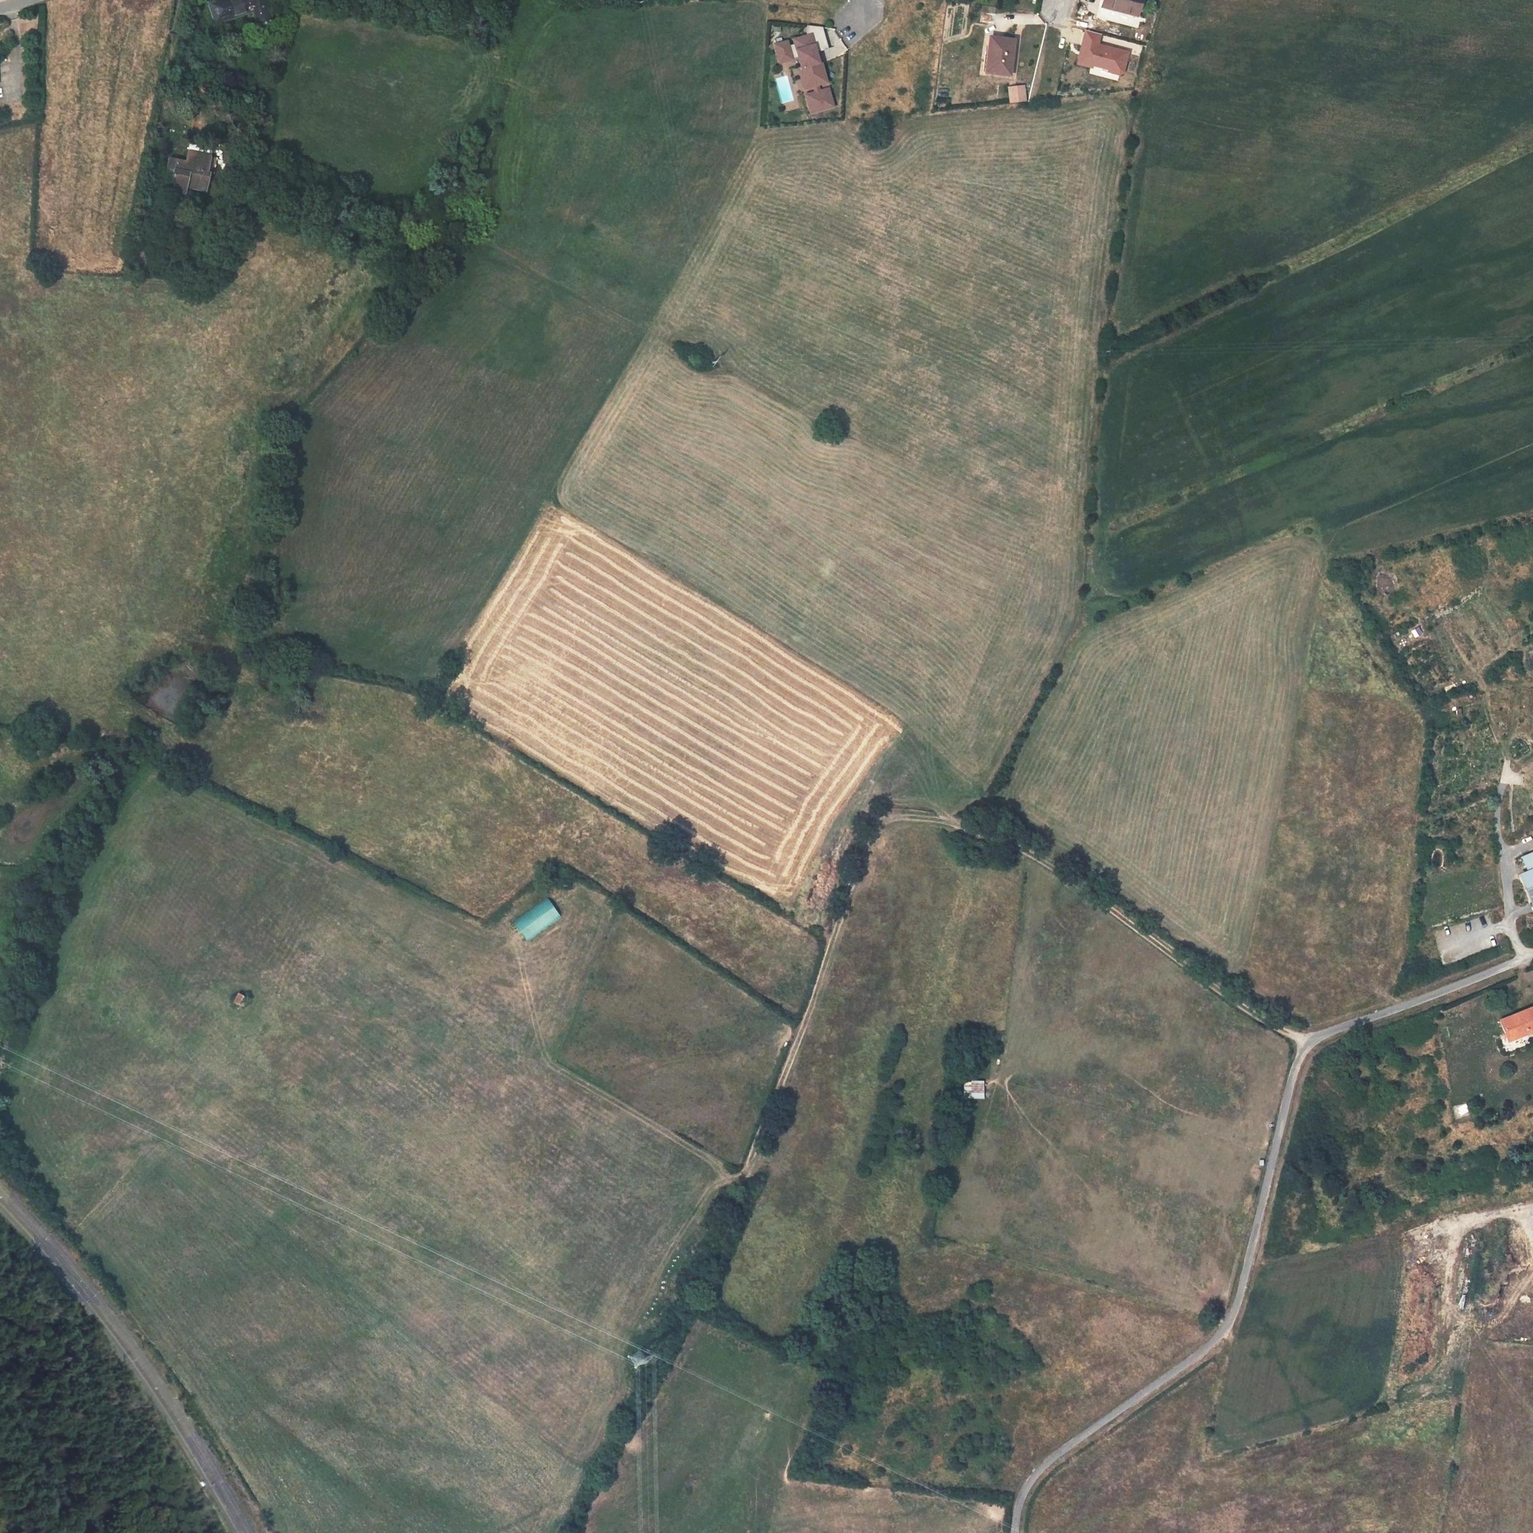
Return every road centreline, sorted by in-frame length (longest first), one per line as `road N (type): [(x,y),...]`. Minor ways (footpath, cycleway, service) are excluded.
road 1 (residential): [(1532,955),(1312,1042),(1297,1063),(1235,1309),(1221,1336),(1043,1466),(1027,1487),(1017,1532)]
road 2 (residential): [(171,0),(141,155)]

